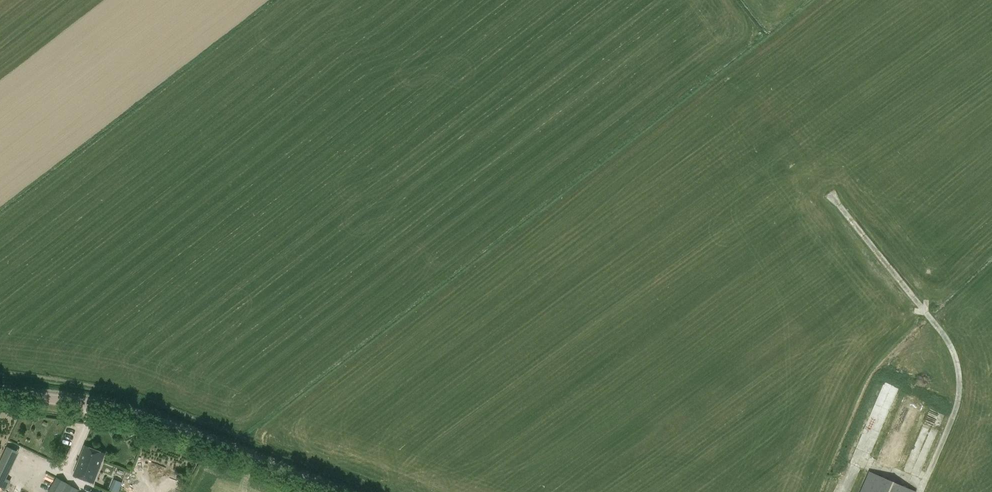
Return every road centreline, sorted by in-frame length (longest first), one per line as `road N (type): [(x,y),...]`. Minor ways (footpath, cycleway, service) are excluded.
road 1 (unclassified): [(334,491),(159,422),(0,393)]
road 2 (track): [(831,195),(946,337),(958,364),(957,411),(923,491)]

